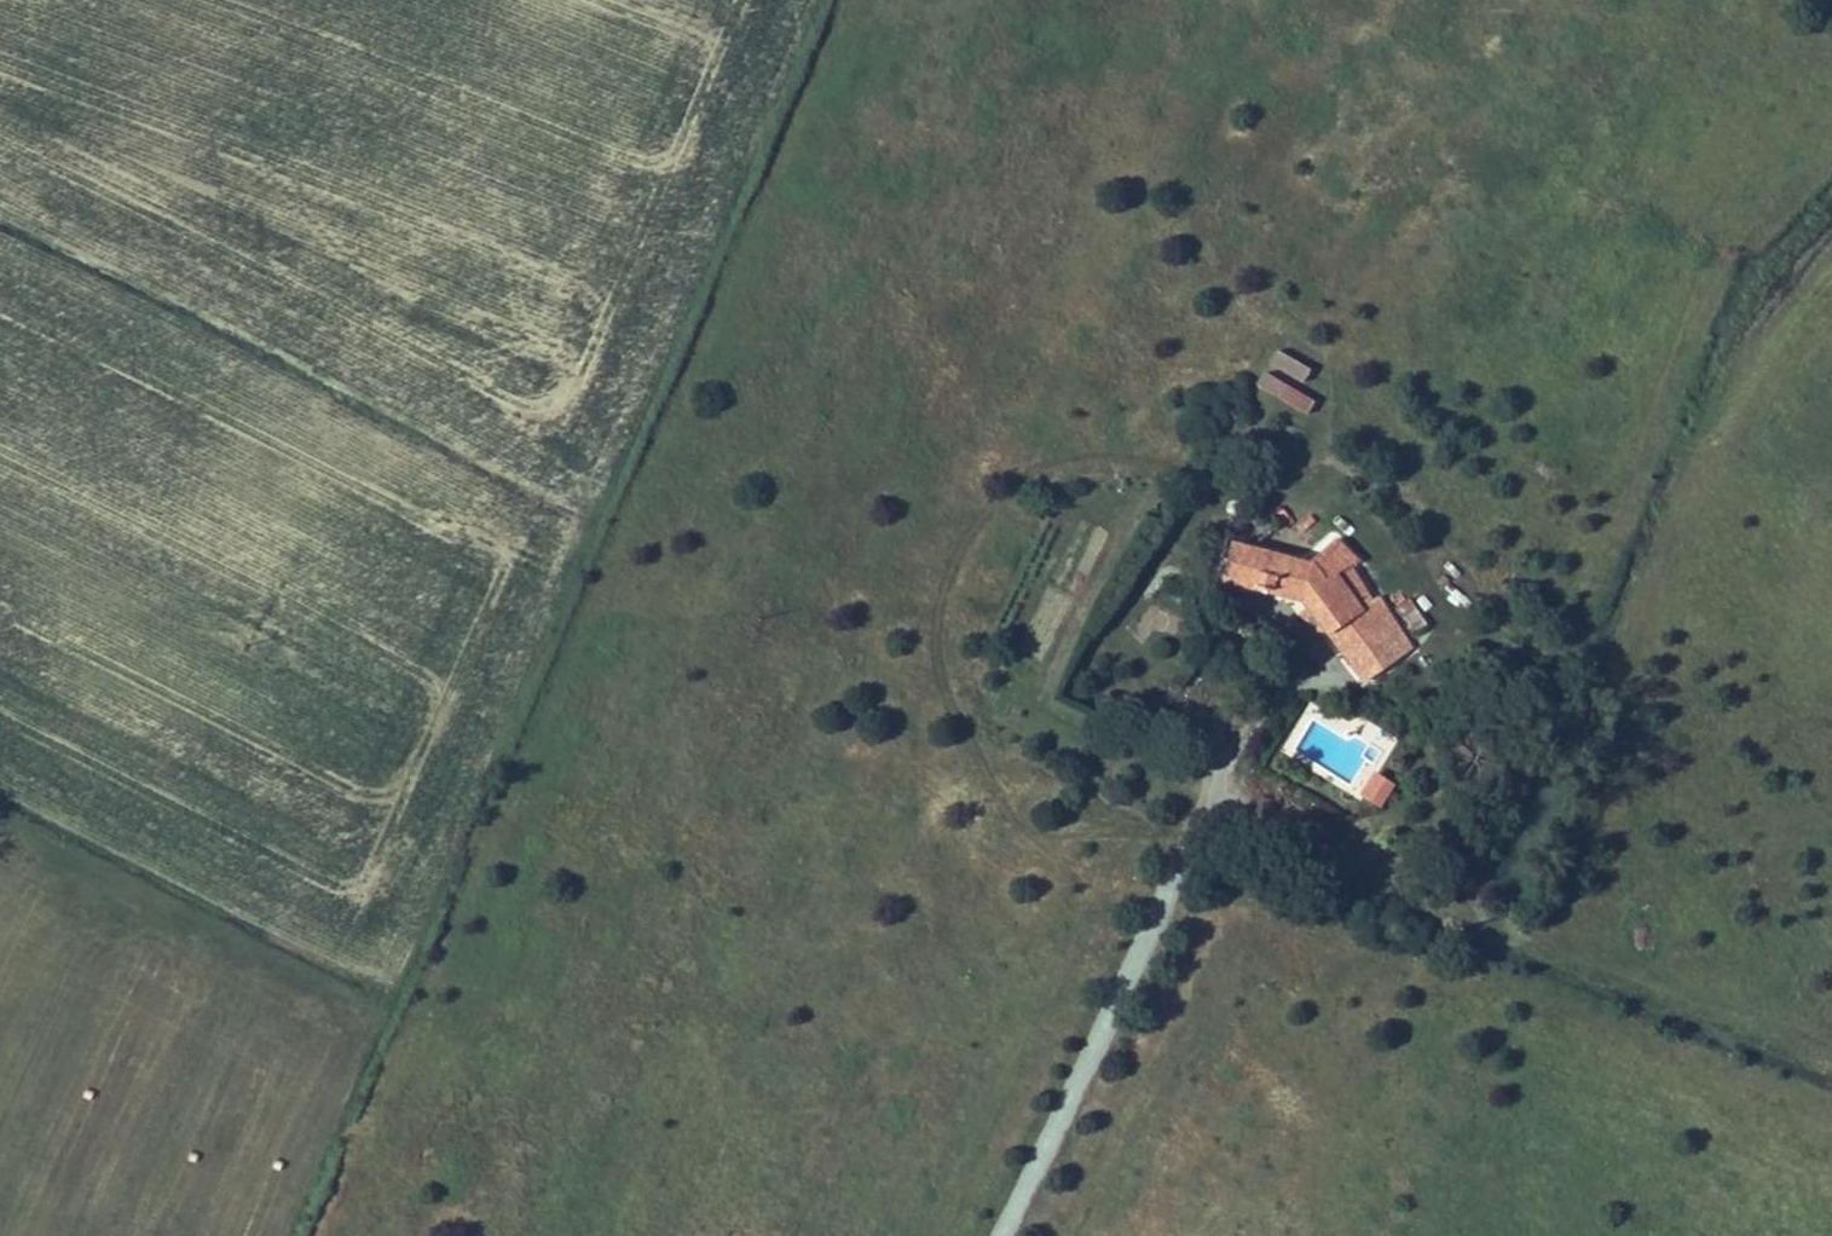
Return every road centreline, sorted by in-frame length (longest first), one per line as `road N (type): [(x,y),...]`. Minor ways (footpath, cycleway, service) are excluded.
road 1 (unclassified): [(996,1235),(1209,807)]

